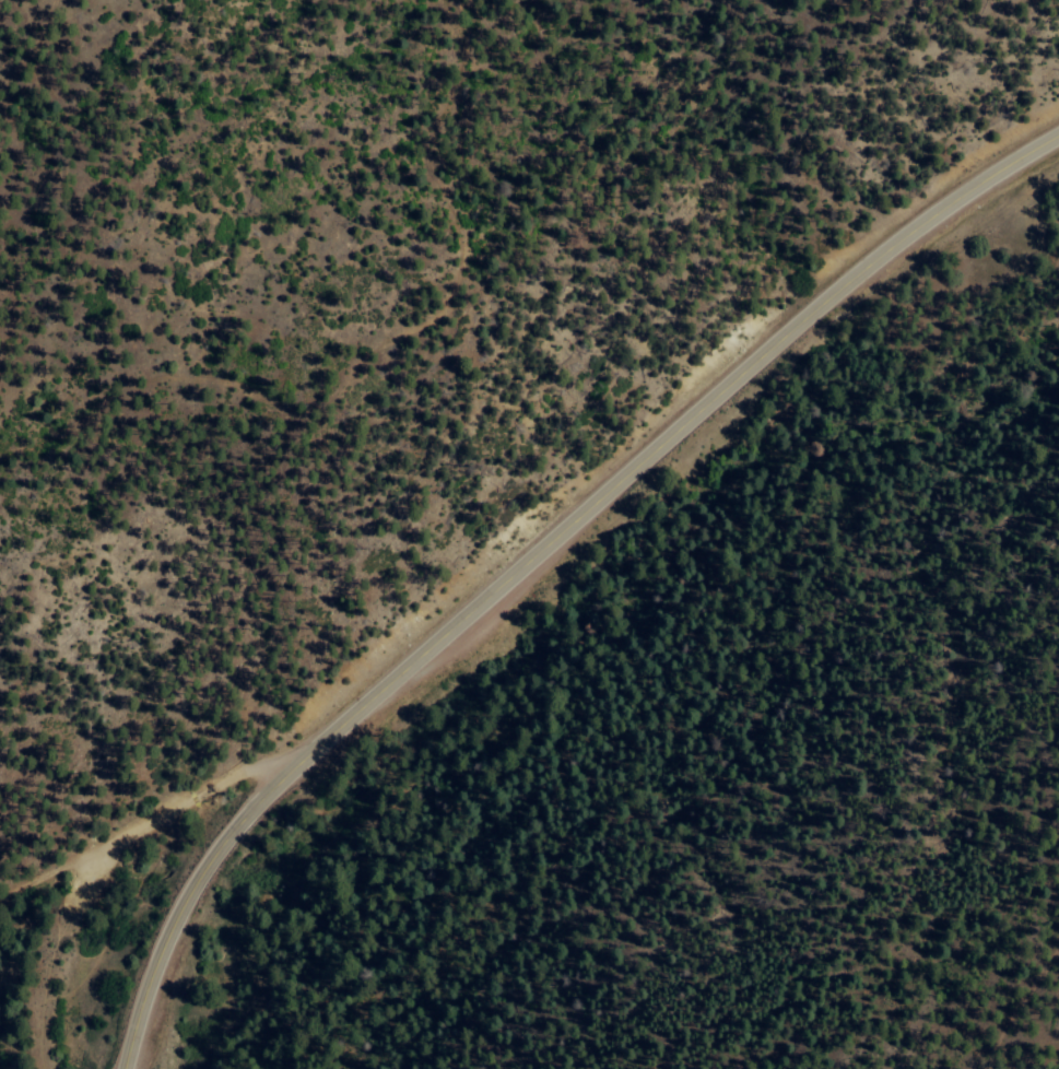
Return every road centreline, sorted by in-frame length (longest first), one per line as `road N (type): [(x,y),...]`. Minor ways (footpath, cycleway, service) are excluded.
road 1 (primary): [(123,1068),(176,907),(297,757),(848,271),(1058,138)]
road 2 (residential): [(0,374),(67,374),(142,310),(378,310),(435,246),(452,142),(435,126),(452,0)]
road 3 (residential): [(297,757),(0,869)]

